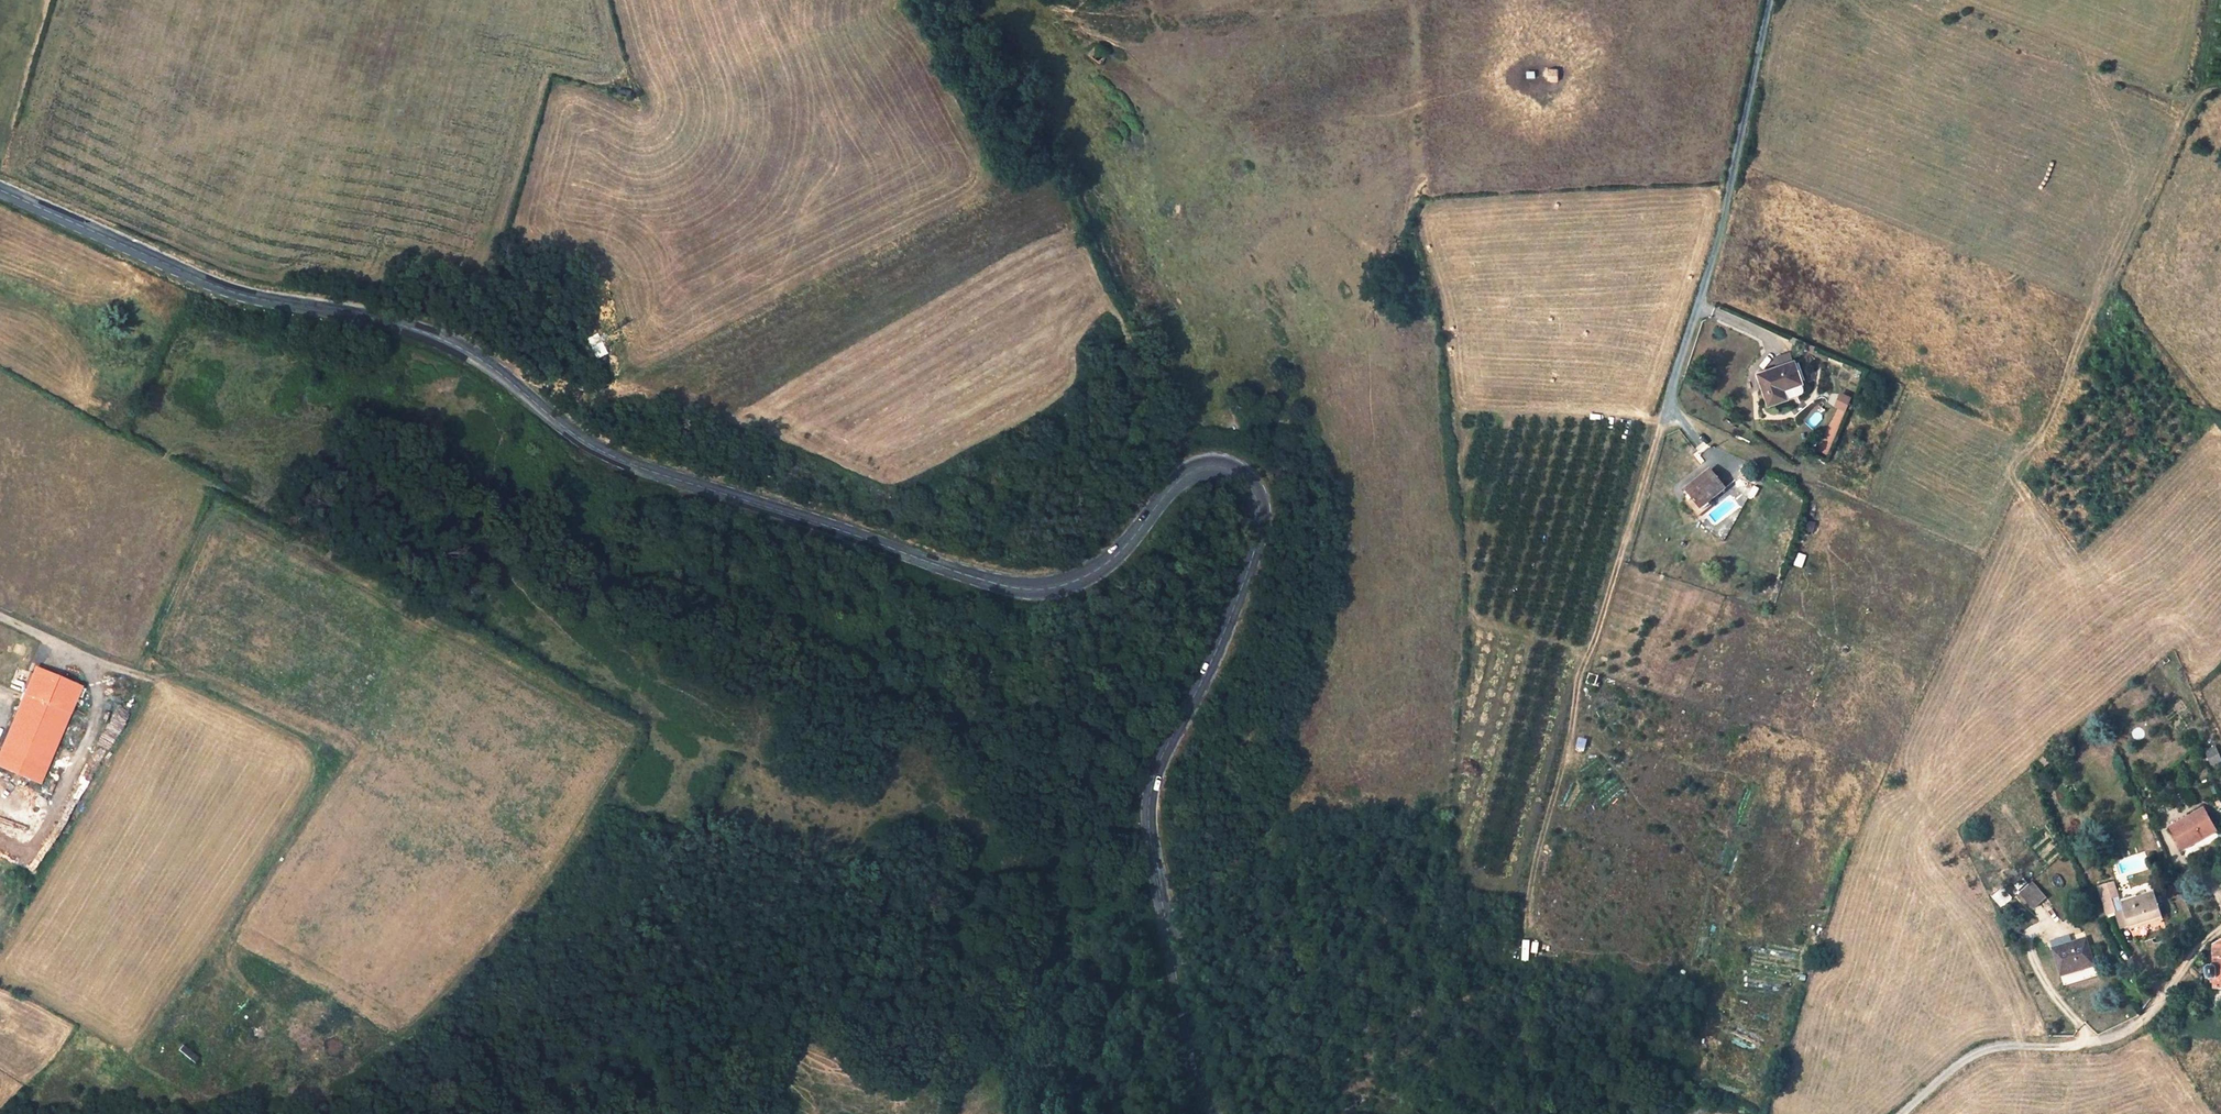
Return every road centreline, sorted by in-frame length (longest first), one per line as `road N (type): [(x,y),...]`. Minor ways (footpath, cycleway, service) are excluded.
road 1 (tertiary): [(1209,1113),(1189,1047),(1147,806),(1248,569),(1257,505),(1235,475),(1196,470),(1105,569),(1068,586),(988,583),(628,465),(590,447),(461,349),(376,321),(229,293),(0,192)]
road 2 (residential): [(1900,1113),(1968,1056),(1994,1047),(2093,1043),(2120,1032),(2151,1010),(2220,928)]
road 3 (track): [(0,618),(162,681)]

